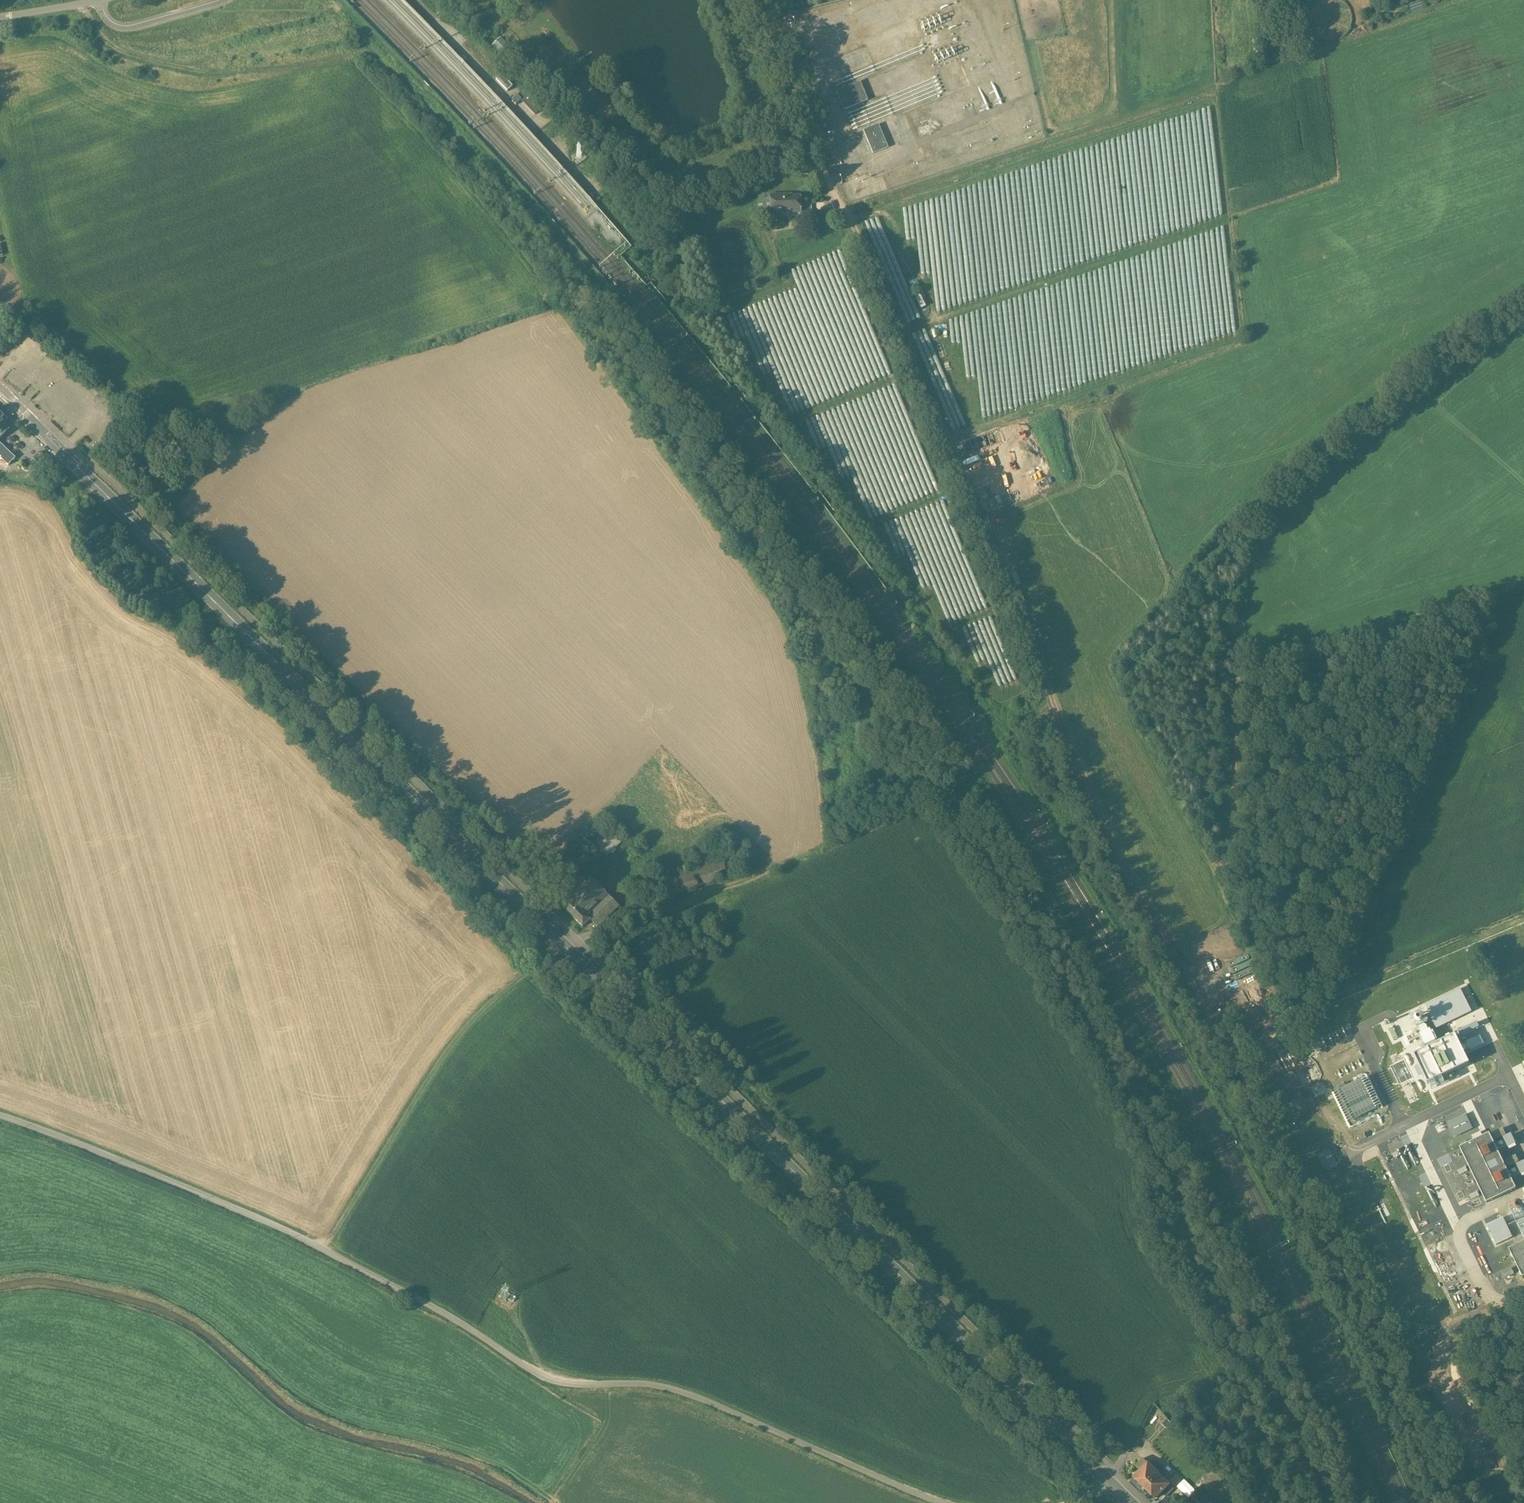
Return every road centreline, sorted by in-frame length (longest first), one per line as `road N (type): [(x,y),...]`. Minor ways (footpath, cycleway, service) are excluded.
road 1 (primary): [(1105,1479),(0,387)]
road 2 (track): [(839,205),(1101,836),(1176,961),(1218,1081),(1265,1110),(1427,1463)]
road 3 (unclassified): [(946,1502),(664,1384),(565,1387),(533,1376),(423,1298),(321,1248),(0,1115)]
road 4 (track): [(321,1248),(458,1030),(498,987),(635,914),(668,910),(781,864)]
road 5 (track): [(82,3),(105,41),(168,65),(221,71),(317,62),(338,69)]
road 6 (unclassified): [(839,205),(752,0)]

